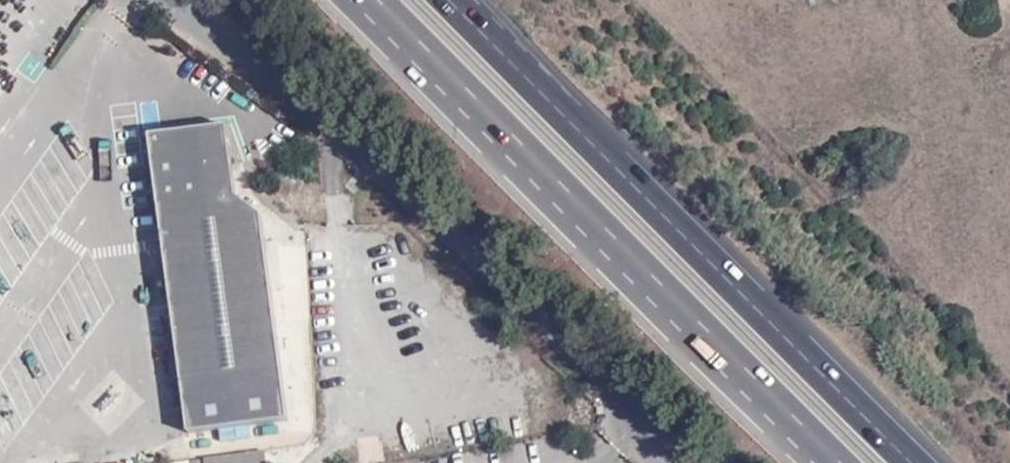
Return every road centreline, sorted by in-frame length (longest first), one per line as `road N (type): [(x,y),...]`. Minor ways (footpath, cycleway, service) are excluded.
road 1 (residential): [(171,0),(331,118),(597,379),(619,422),(664,462)]
road 2 (motorway): [(379,0),(849,462)]
road 3 (motorway): [(913,462),(446,0)]

